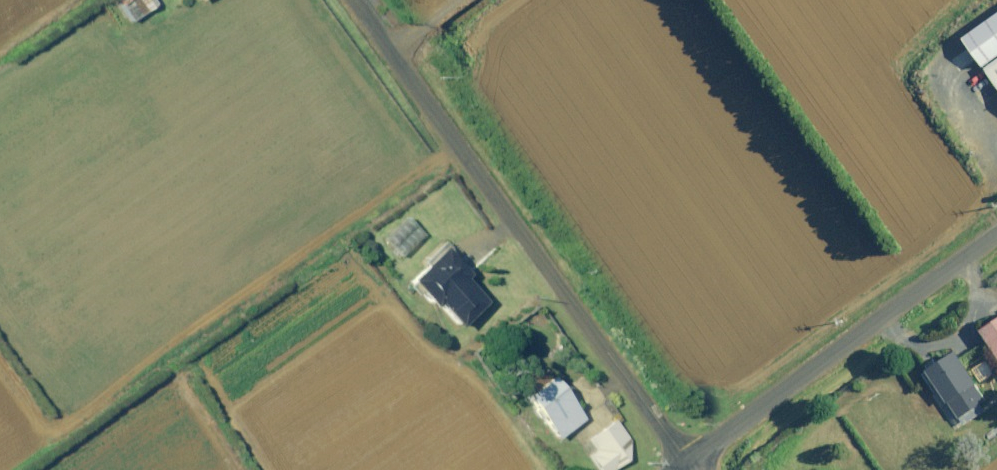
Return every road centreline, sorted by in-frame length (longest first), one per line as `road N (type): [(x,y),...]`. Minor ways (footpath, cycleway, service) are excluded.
road 1 (unclassified): [(356,0),(686,460)]
road 2 (unclassified): [(686,460),(996,231)]

